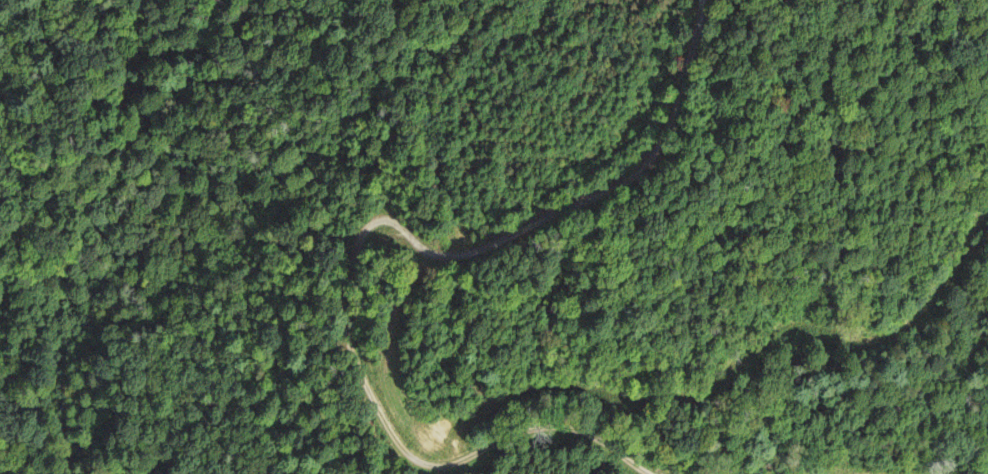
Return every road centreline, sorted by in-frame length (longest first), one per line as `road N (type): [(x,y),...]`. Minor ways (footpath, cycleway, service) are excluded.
road 1 (track): [(648,473),(591,434),(559,427),(447,464),(416,460),(395,443),(353,366),(344,297),(353,255),(374,219),(399,222),(428,252),(482,251),(640,167),(668,121),(702,0)]

